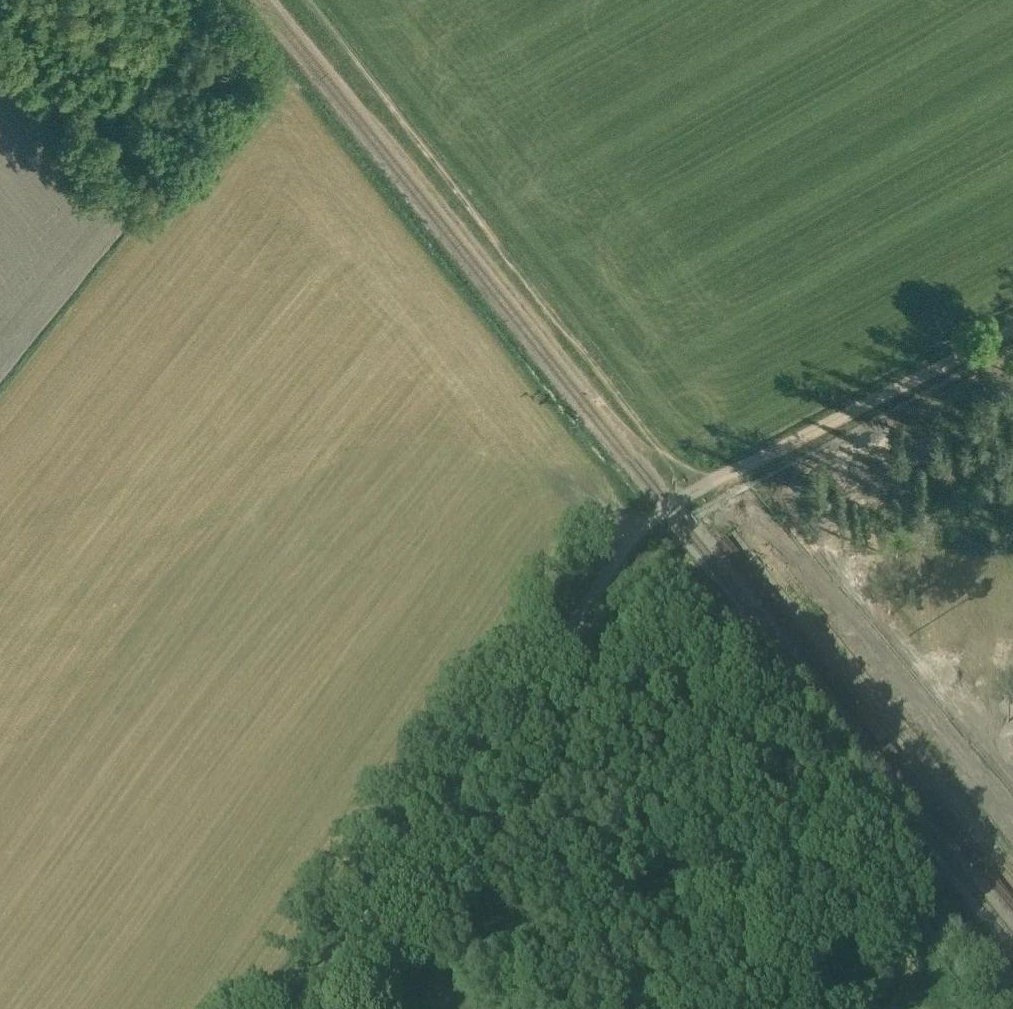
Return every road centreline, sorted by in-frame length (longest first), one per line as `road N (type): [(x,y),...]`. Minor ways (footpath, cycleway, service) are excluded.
road 1 (track): [(291,1008),(649,521),(1012,323)]

